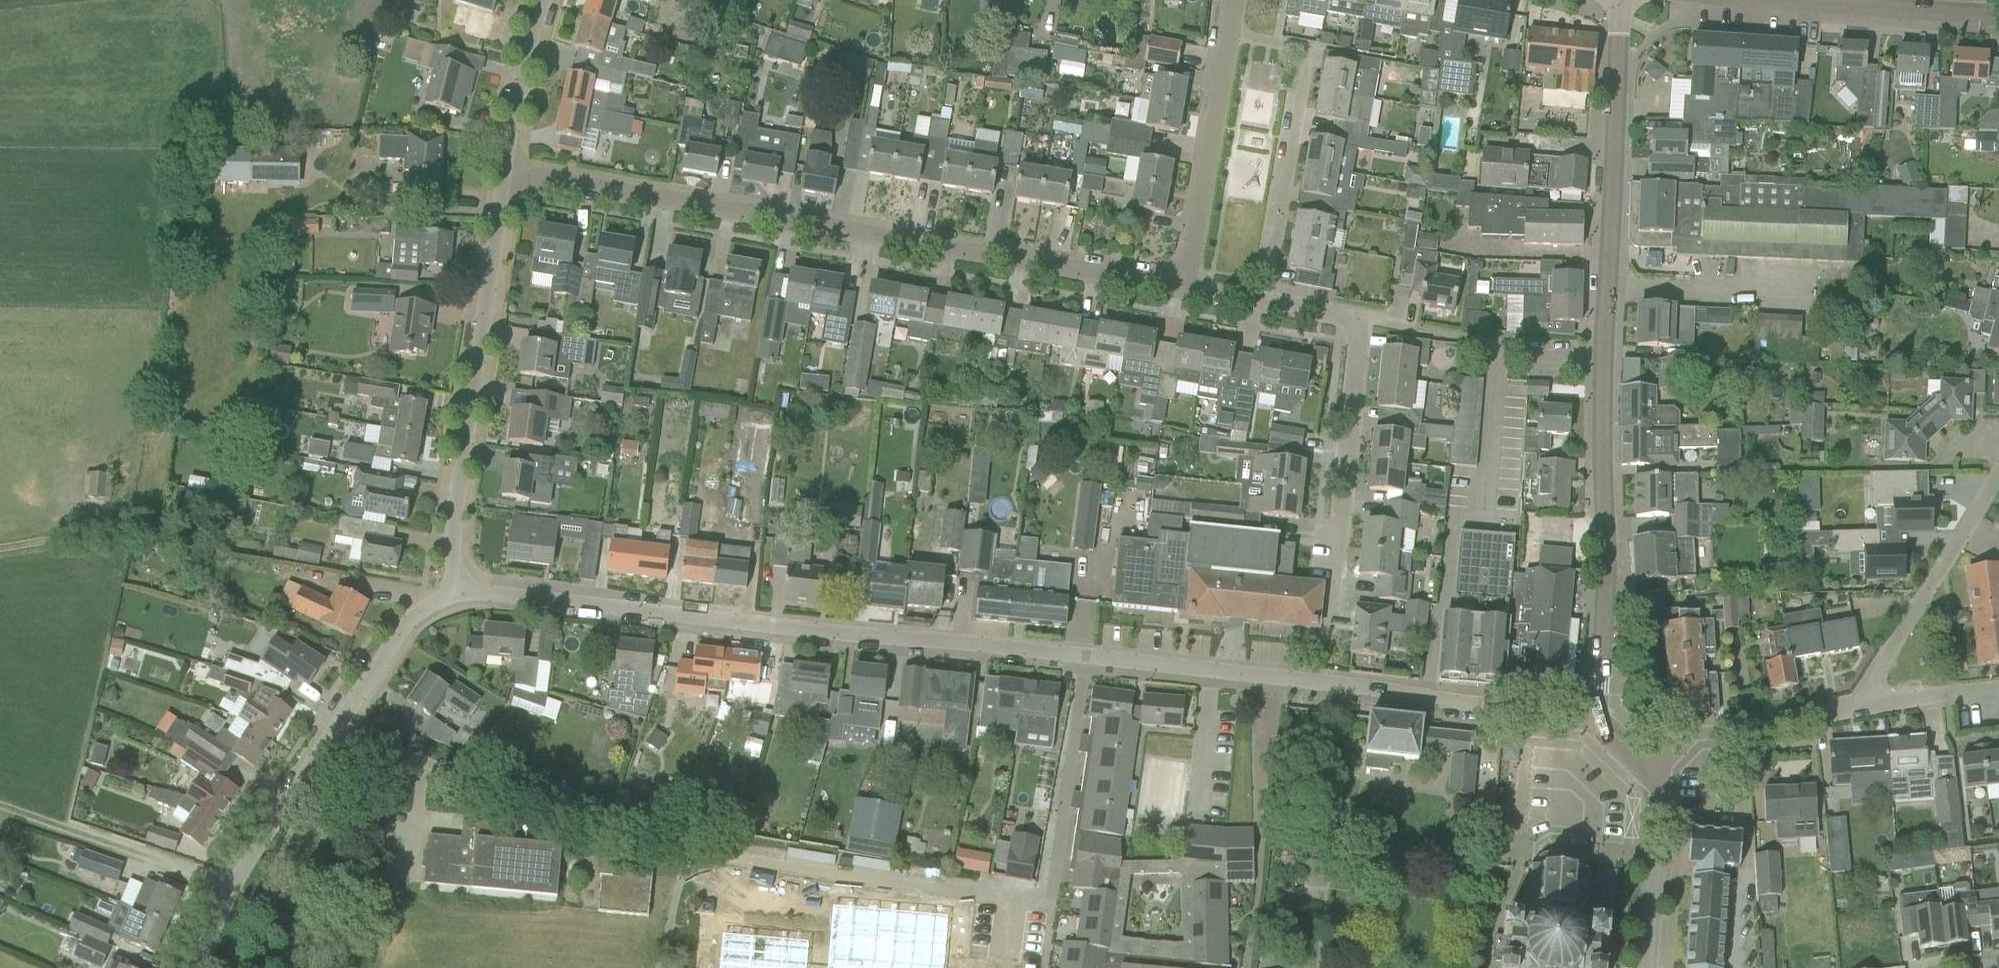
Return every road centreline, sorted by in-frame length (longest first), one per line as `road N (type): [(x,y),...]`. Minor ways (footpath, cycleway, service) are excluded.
road 1 (residential): [(330,732),(423,764),(506,807),(606,838),(1032,904),(1040,898),(1082,657)]
road 2 (residential): [(1598,726),(1618,0)]
road 3 (residential): [(1184,290),(500,177)]
road 4 (residential): [(1082,657),(462,594)]
road 5 (residential): [(1598,726),(1082,657)]
road 6 (residential): [(462,594),(444,536),(443,500),(500,177)]
road 7 (residential): [(1326,630),(1360,346),(1339,315),(1266,303)]
road 8 (residential): [(1266,303),(1310,48),(1229,35)]
road 9 (residential): [(197,967),(330,732)]
road 10 (residential): [(1862,698),(1998,465)]
road 11 (residential): [(1184,290),(1229,35)]
road 12 (track): [(236,888),(0,807)]
road 13 (residential): [(1642,762),(1695,735),(1828,713),(1862,698)]
road 14 (tertiary): [(1998,14),(1768,0)]
road 15 (residential): [(1642,967),(1656,795),(1642,762)]
road 16 (residential): [(330,732),(402,638),(462,594)]
road 17 (residential): [(500,177),(551,0)]
road 18 (residential): [(1862,698),(1998,690)]

